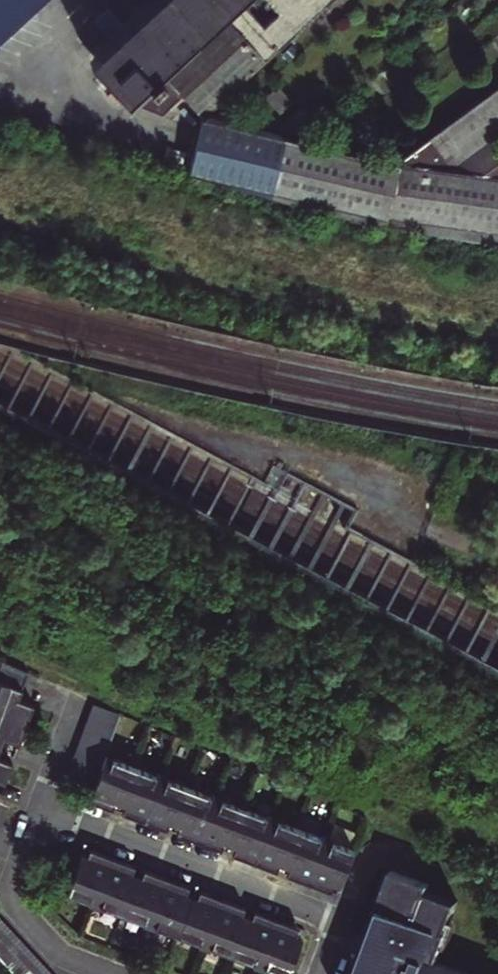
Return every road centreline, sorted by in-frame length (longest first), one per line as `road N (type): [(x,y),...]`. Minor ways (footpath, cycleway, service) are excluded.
road 1 (residential): [(324,973),(343,921),(38,809)]
road 2 (residential): [(106,973),(54,951),(13,898),(13,875),(38,809)]

